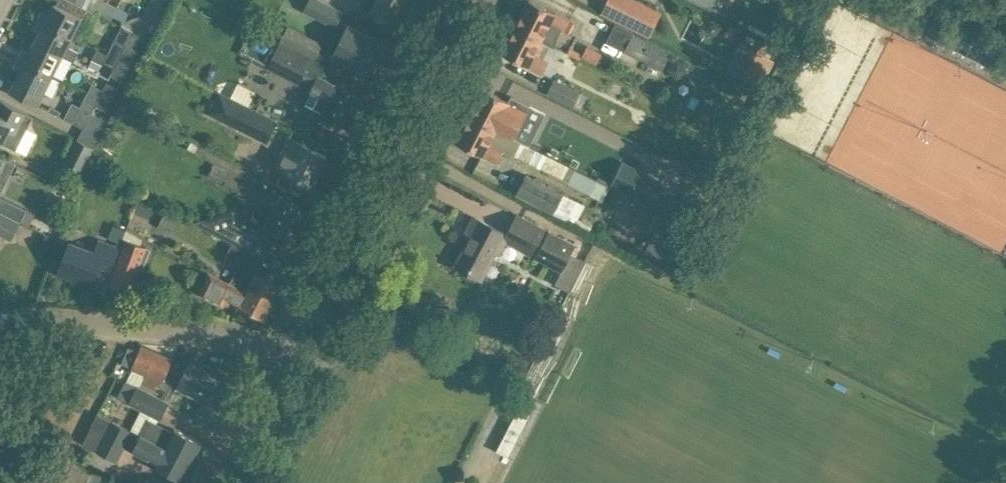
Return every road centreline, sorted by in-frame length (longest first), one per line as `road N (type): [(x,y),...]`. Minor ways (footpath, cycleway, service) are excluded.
road 1 (tertiary): [(282,362),(469,0)]
road 2 (residential): [(282,362),(190,333),(0,317)]
road 3 (tertiary): [(220,482),(282,362)]

